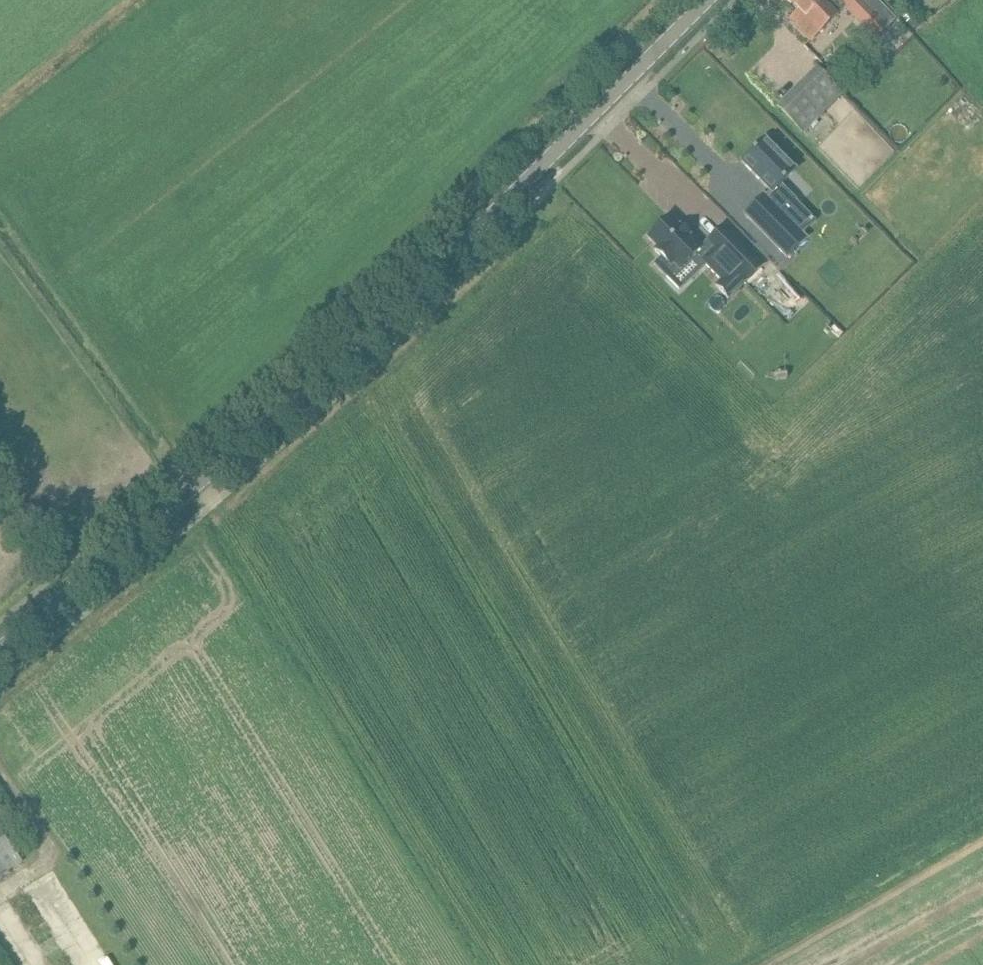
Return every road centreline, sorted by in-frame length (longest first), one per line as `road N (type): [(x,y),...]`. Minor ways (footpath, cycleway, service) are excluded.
road 1 (tertiary): [(0,653),(162,529),(333,373),(707,0)]

